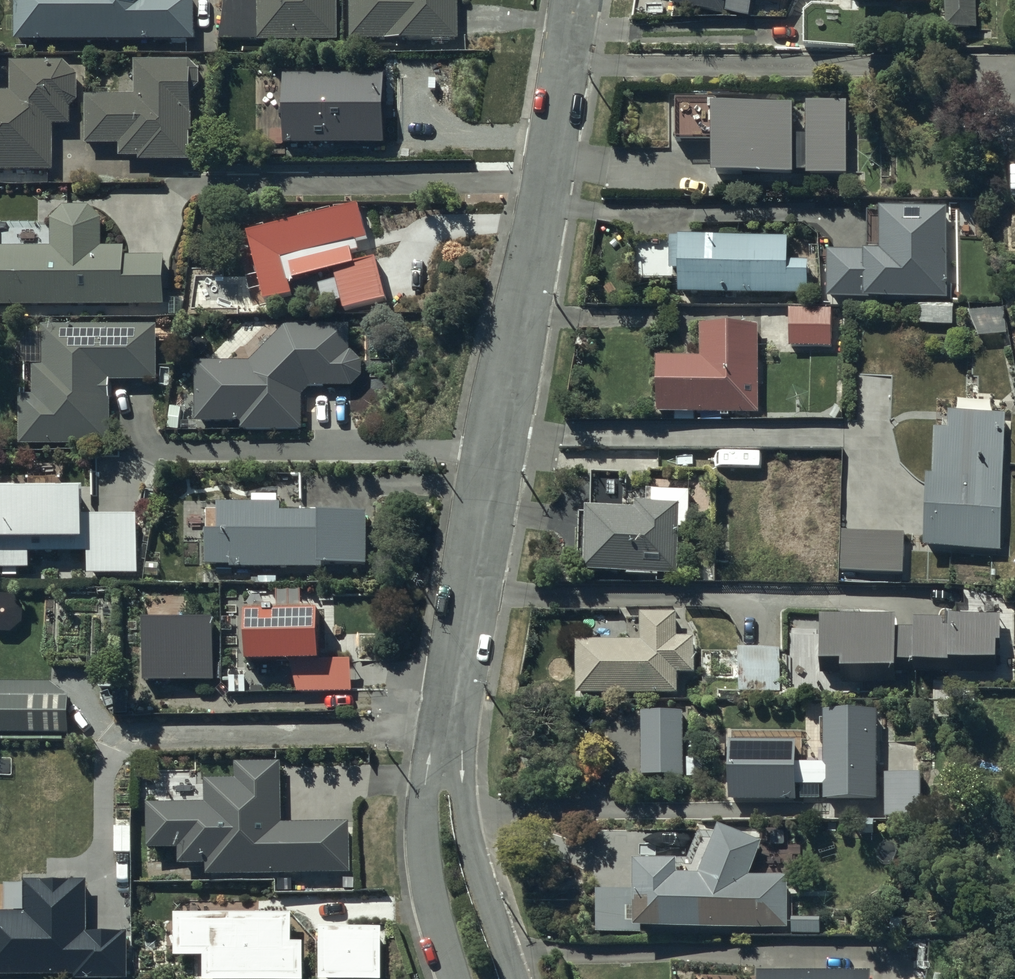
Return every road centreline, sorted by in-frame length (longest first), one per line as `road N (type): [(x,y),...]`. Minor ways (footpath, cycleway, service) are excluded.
road 1 (residential): [(451,722),(576,0)]
road 2 (residential): [(451,722),(482,878),(516,978)]
road 3 (residential): [(452,978),(422,851),(425,792),(451,722)]

